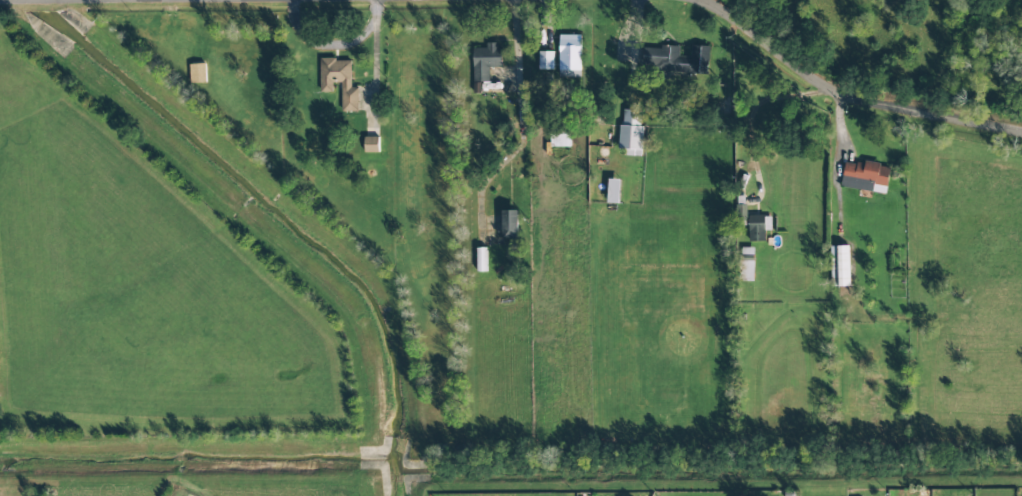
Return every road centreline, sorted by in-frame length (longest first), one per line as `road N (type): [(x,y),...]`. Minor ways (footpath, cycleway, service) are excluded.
road 1 (residential): [(1021,129),(841,94),(700,0)]

